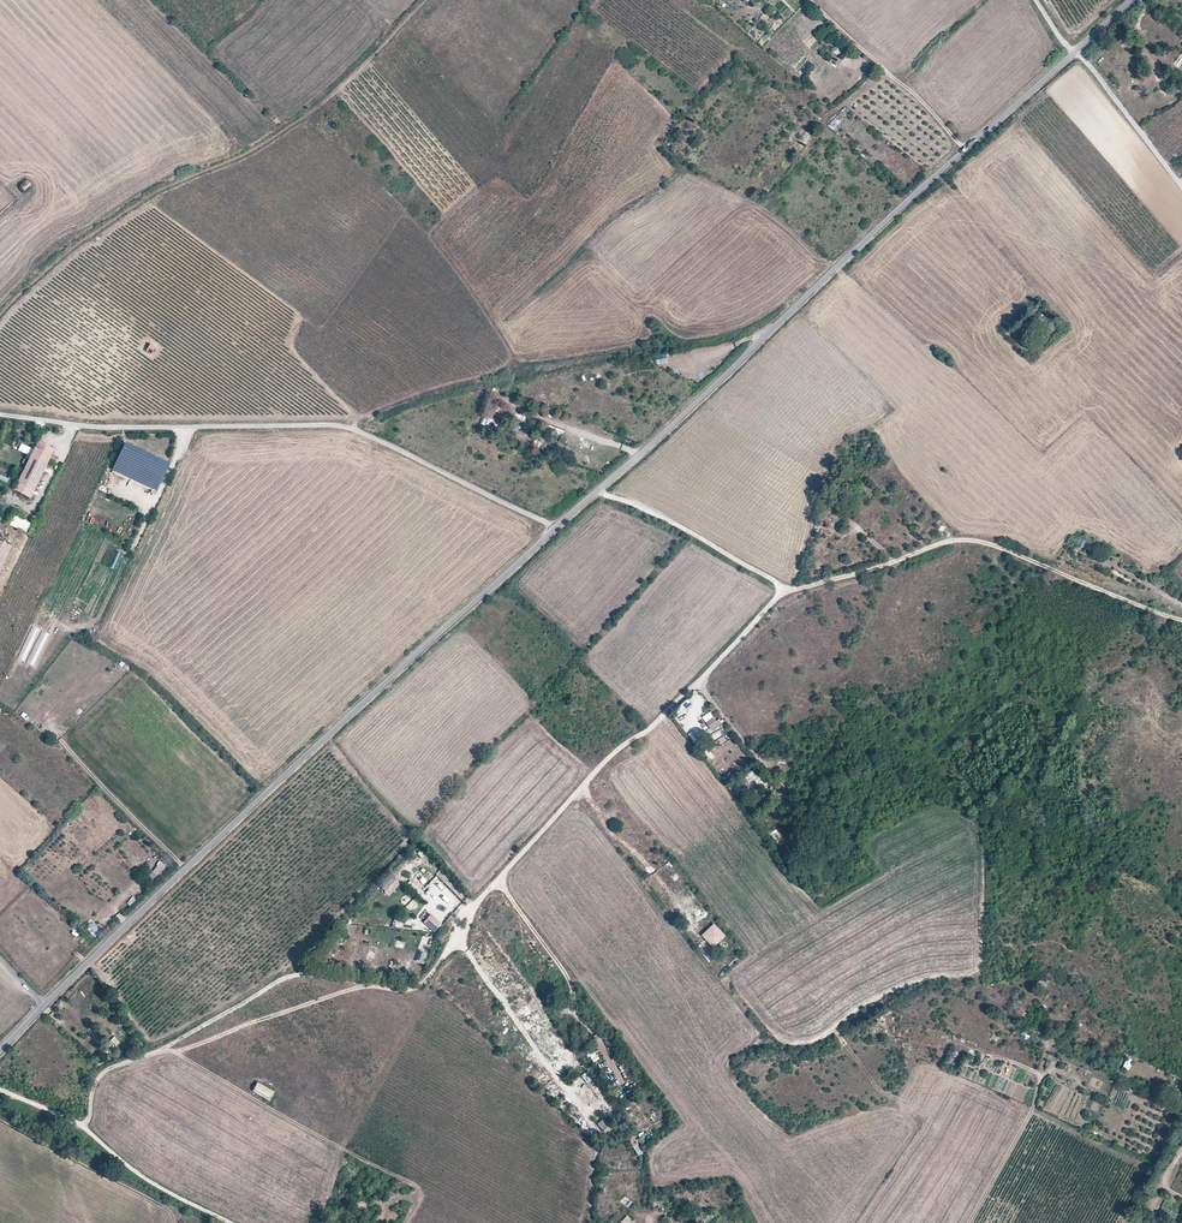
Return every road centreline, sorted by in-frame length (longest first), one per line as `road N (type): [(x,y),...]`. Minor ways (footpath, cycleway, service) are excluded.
road 1 (track): [(1181,618),(976,535),(790,590),(651,727),(596,770),(482,897),(423,986),(285,978),(167,1046),(110,1069),(93,1089),(83,1124)]
road 2 (tertiary): [(601,488),(1072,56)]
road 3 (tertiary): [(500,579),(43,1005)]
road 4 (unclassified): [(0,414),(100,428),(332,424),(557,527)]
road 5 (unclassified): [(0,1089),(83,1124),(153,1182),(231,1222)]
road 6 (unclassified): [(601,488),(790,590)]
road 7 (track): [(458,945),(572,1095)]
road 8 (unclassified): [(1181,185),(1078,51)]
road 9 (track): [(497,880),(561,966),(579,1015)]

